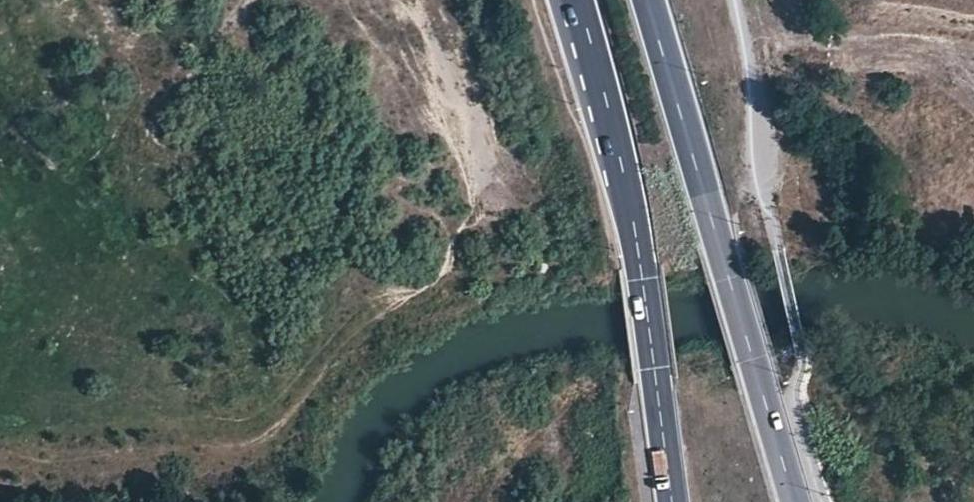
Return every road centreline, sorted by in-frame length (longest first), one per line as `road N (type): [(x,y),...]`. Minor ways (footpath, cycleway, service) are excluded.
road 1 (primary): [(796,501),(648,0)]
road 2 (primary): [(575,0),(623,169),(674,501)]

